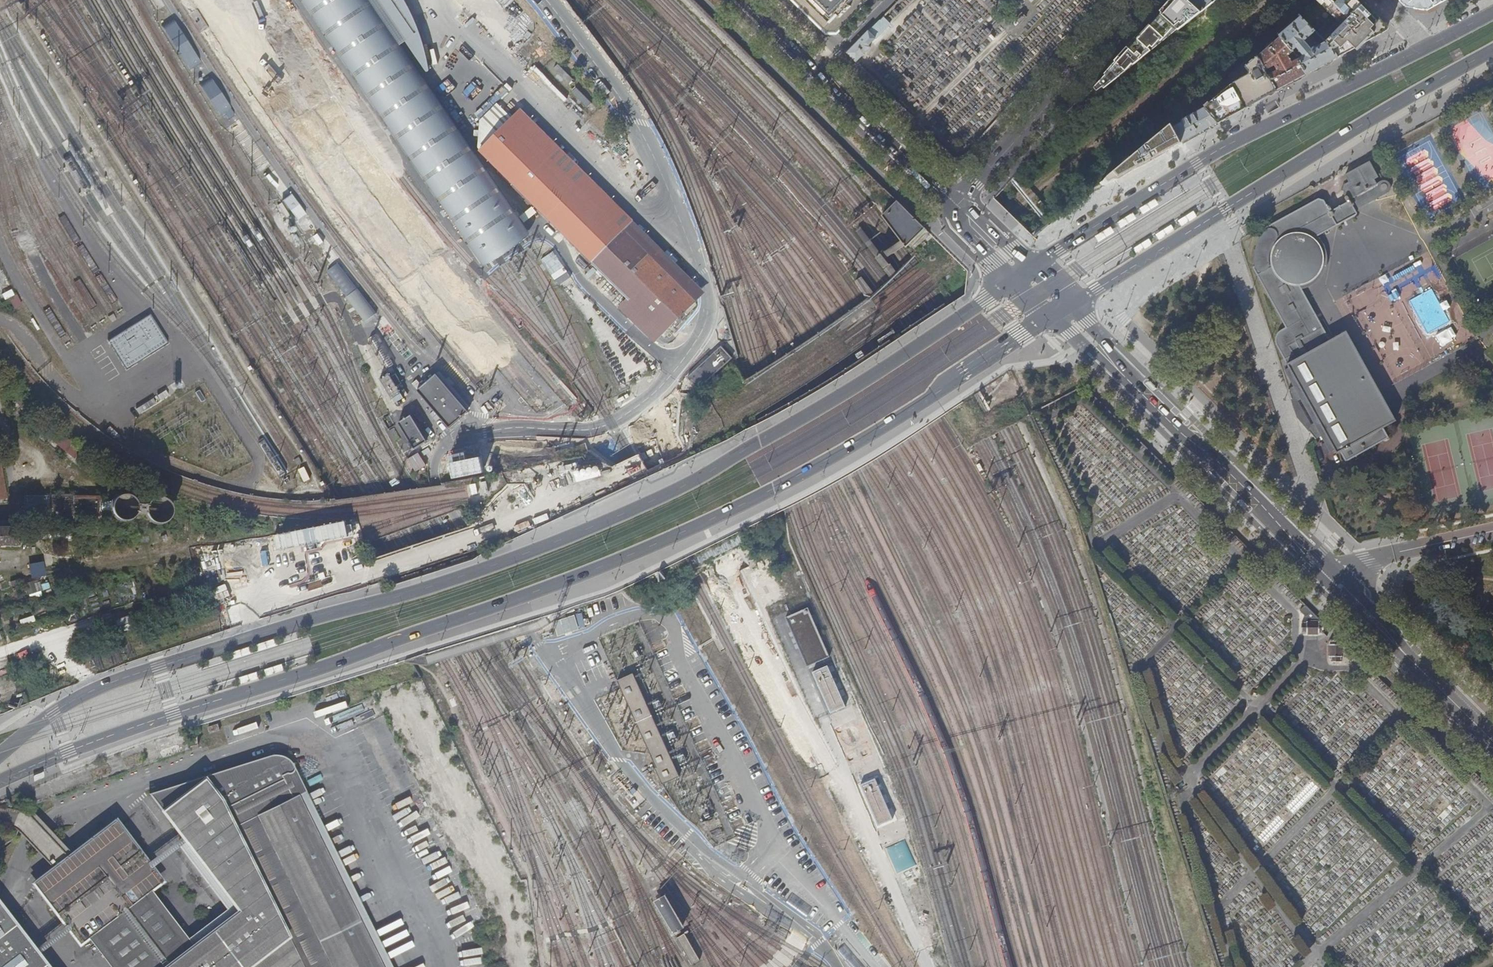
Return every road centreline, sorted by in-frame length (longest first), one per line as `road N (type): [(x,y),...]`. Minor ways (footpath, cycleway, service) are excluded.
road 1 (primary): [(0,781),(517,598),(715,518),(862,440),(1048,315)]
road 2 (primary): [(1013,280),(852,389),(645,505),(495,565),(115,681),(55,711),(0,753)]
road 3 (primary): [(1069,304),(1492,51)]
road 4 (primary): [(1427,45),(1219,150),(1030,267)]
road 5 (primary): [(1326,572),(1119,365)]
road 6 (residential): [(1139,0),(967,186)]
road 7 (primary): [(1492,739),(1326,572)]
road 8 (secondary): [(820,72),(951,203)]
road 9 (unclassified): [(1326,572),(1492,532)]

